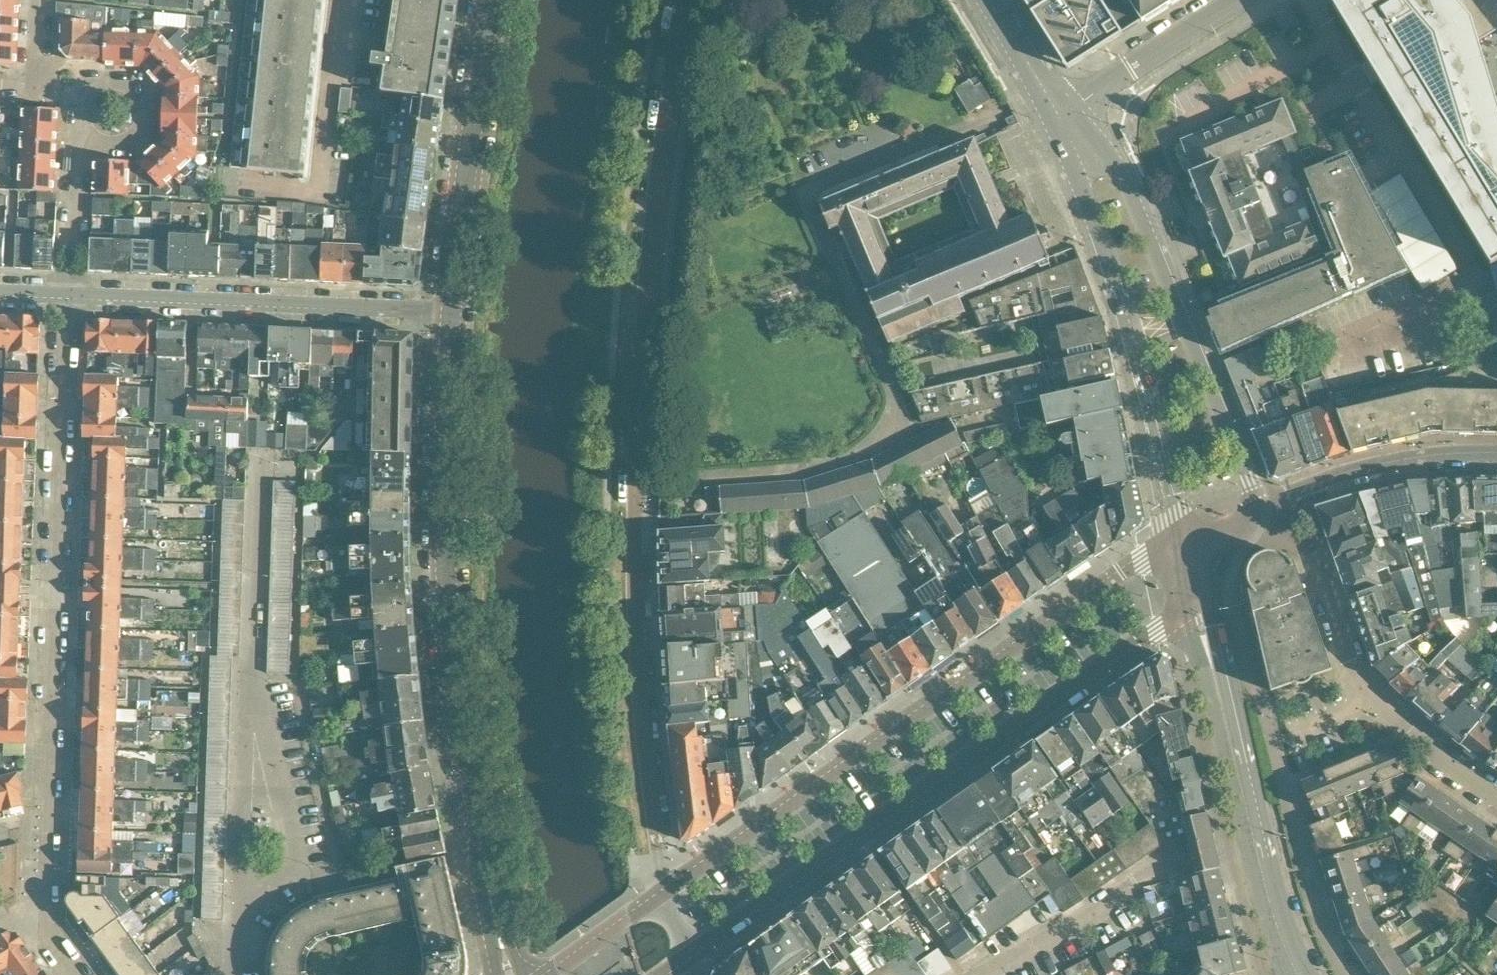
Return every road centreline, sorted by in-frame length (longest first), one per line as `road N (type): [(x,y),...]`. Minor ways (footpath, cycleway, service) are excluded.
road 1 (residential): [(687,0),(653,214),(637,481),(641,667),(669,891)]
road 2 (tertiary): [(687,958),(1156,631),(1192,588)]
road 3 (tertiary): [(1180,542),(1140,560),(669,891)]
road 4 (residential): [(68,295),(51,819)]
road 5 (secondary): [(480,819),(451,648),(442,483),(451,311)]
road 6 (tertiary): [(1251,512),(1249,481),(1123,177),(1062,120)]
road 7 (tertiary): [(1062,120),(1140,358),(1180,542)]
road 8 (residential): [(1251,512),(1313,549),(1365,681),(1496,796)]
road 9 (residential): [(451,311),(68,295)]
road 10 (secondary): [(451,311),(489,0)]
road 11 (unclassified): [(1251,512),(1364,468),(1496,452)]
road 12 (tertiary): [(1192,588),(1252,835)]
road 13 (residential): [(979,974),(1190,851)]
road 14 (residential): [(1061,117),(1240,0)]
road 15 (residential): [(80,141),(103,152),(127,146),(141,126),(140,101),(123,83),(98,80),(77,93),(70,114)]
road 16 (residential): [(80,141),(68,295)]
road 17 (secondary): [(480,819),(507,965)]
road 18 (tertiary): [(1252,835),(1297,974)]
road 19 (tertiary): [(669,891),(550,974)]
road 20 (tertiary): [(1061,117),(989,0)]
road 21 (residential): [(37,0),(34,89),(0,87)]

